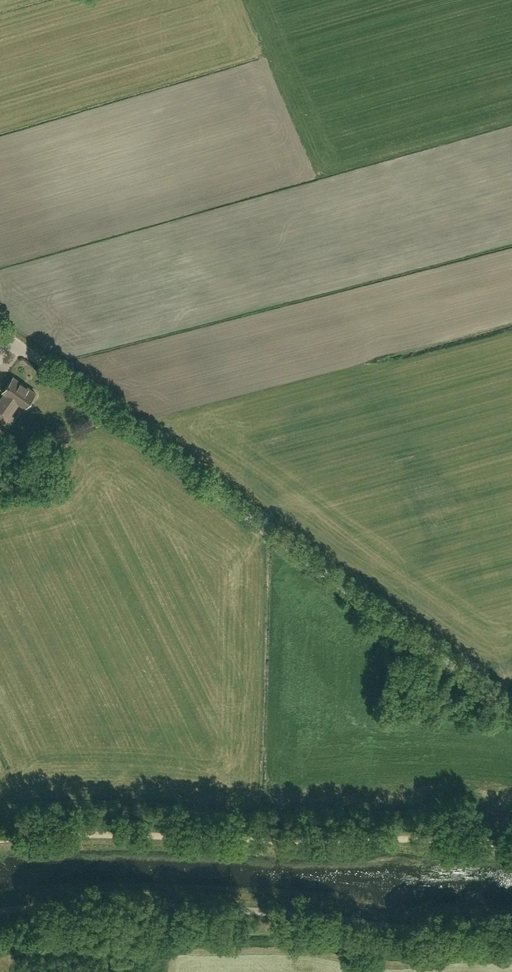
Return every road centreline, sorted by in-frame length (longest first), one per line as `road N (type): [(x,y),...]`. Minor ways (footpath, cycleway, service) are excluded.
road 1 (unclassified): [(511,710),(0,331)]
road 2 (track): [(511,845),(0,838)]
road 3 (unclassified): [(0,900),(378,915)]
road 4 (unclassified): [(511,924),(378,915)]

